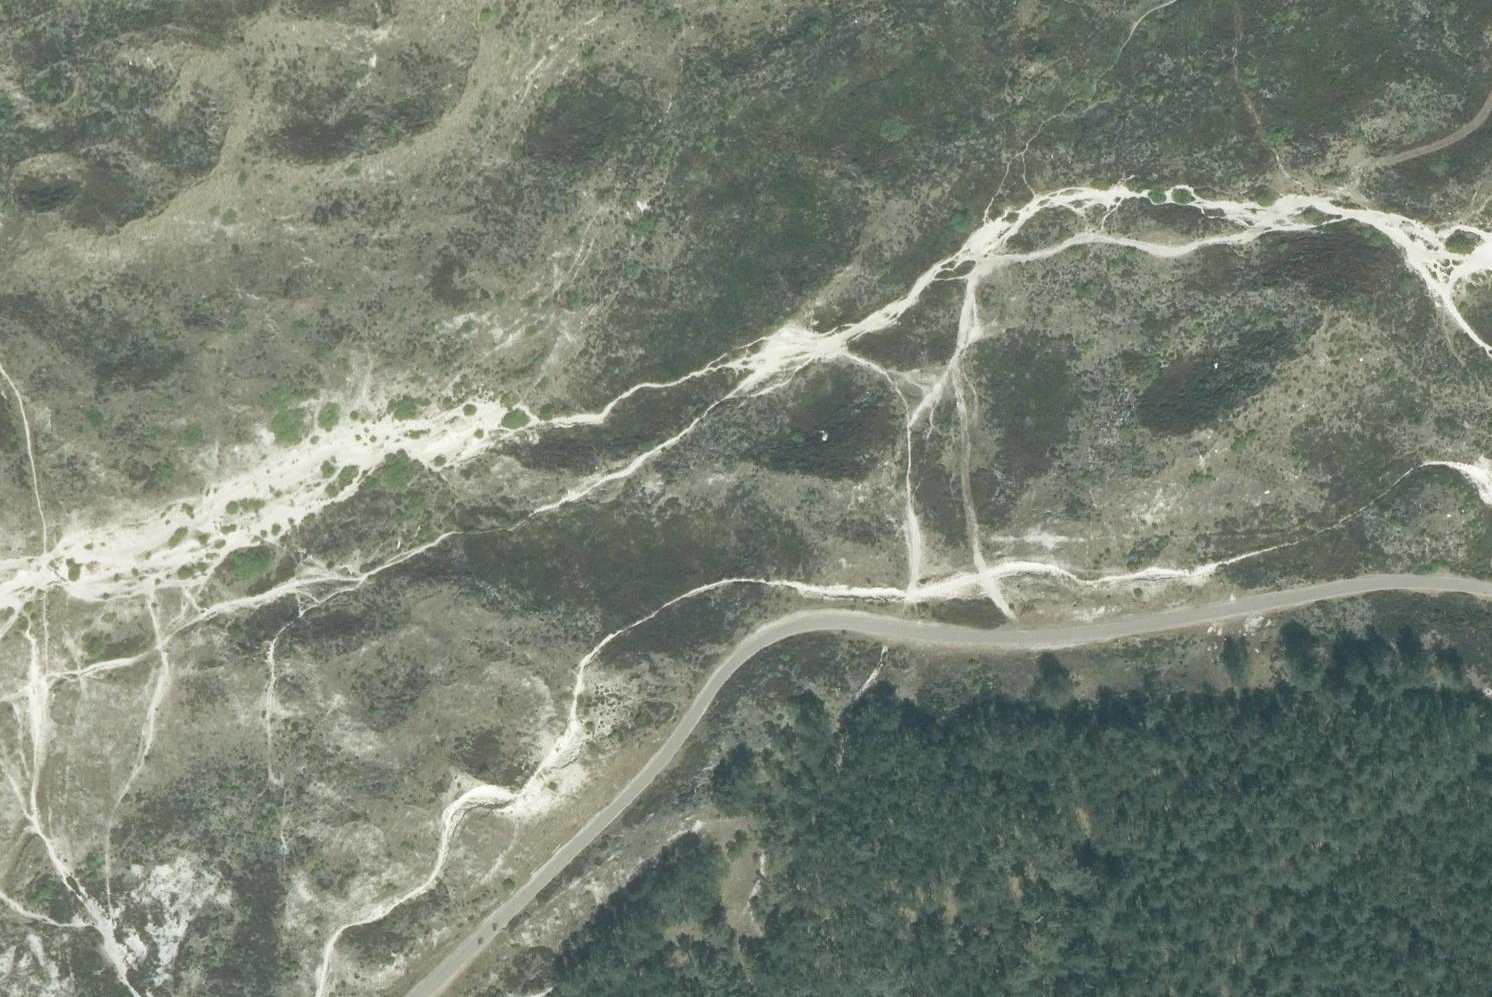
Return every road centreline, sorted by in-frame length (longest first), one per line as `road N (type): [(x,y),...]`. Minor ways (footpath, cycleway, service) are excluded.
road 1 (track): [(1491,725),(1383,805),(1303,878),(1261,952),(1251,996)]

